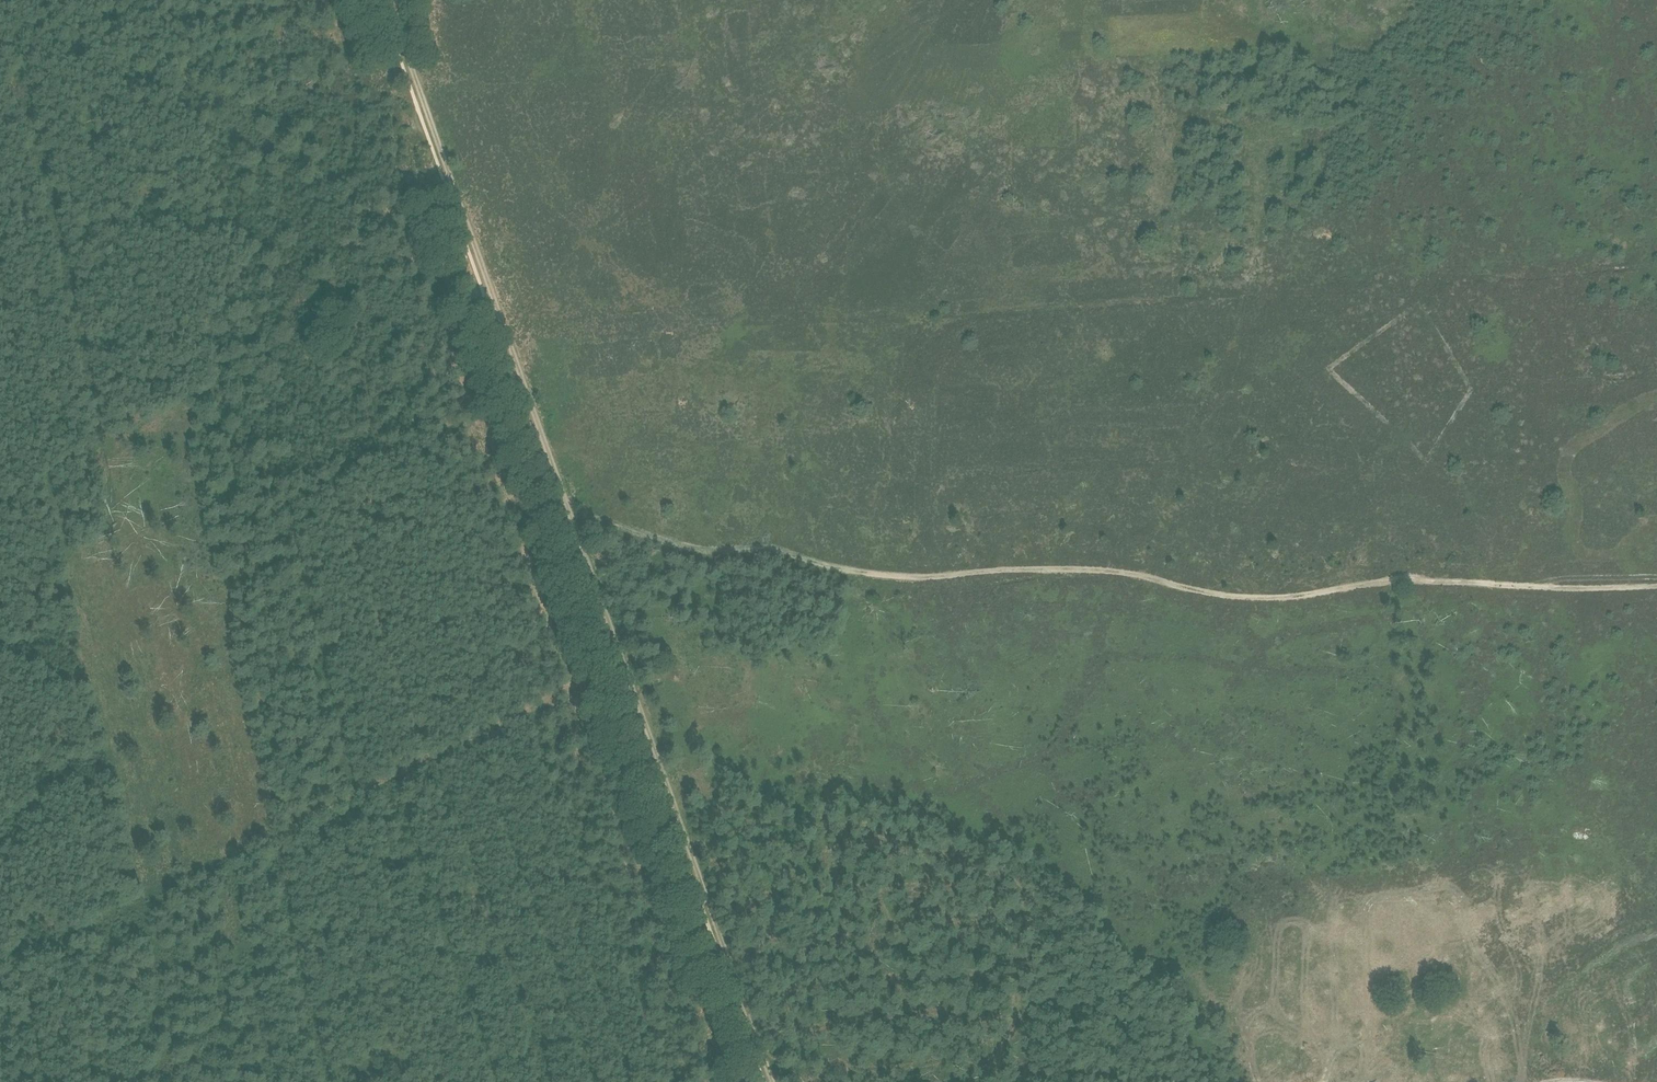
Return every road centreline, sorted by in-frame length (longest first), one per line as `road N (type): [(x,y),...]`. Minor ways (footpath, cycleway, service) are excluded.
road 1 (track): [(761,1046),(389,0)]

